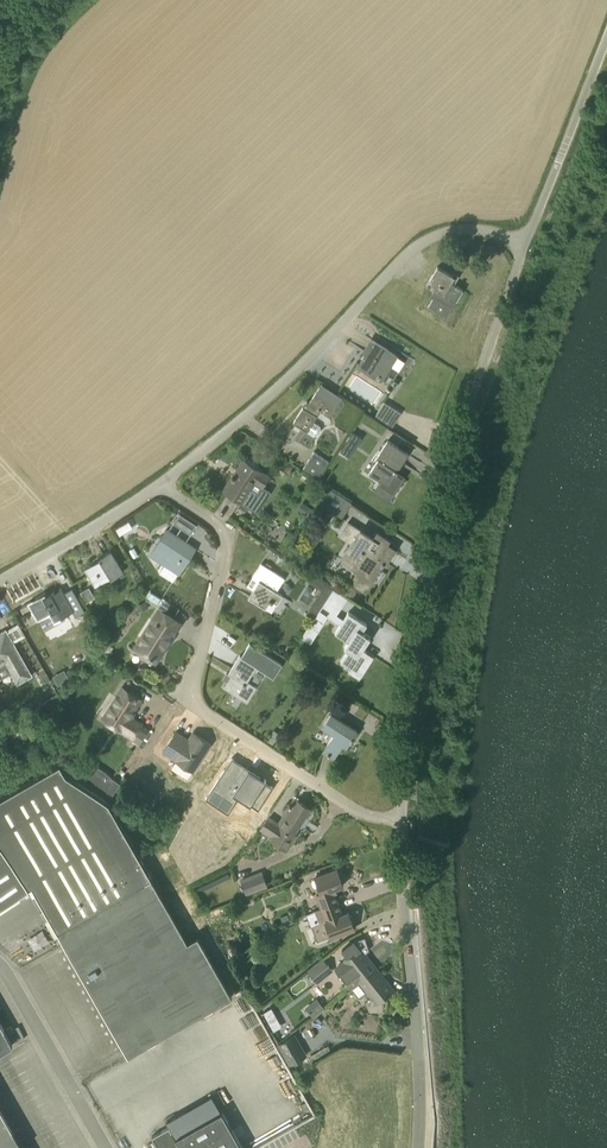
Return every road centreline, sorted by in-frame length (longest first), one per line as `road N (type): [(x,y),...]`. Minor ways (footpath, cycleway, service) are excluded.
road 1 (unclassified): [(404,816),(418,644),(437,547),(485,355),(525,244)]
road 2 (residential): [(404,816),(364,815),(194,707),(228,532),(160,486)]
road 3 (residential): [(160,486),(303,365),(431,234),(486,231),(525,244)]
road 4 (unclassified): [(421,1147),(404,816)]
road 5 (unclassified): [(525,244),(606,34)]
road 6 (unclassified): [(105,1147),(0,971)]
road 7 (residential): [(0,579),(160,486)]

